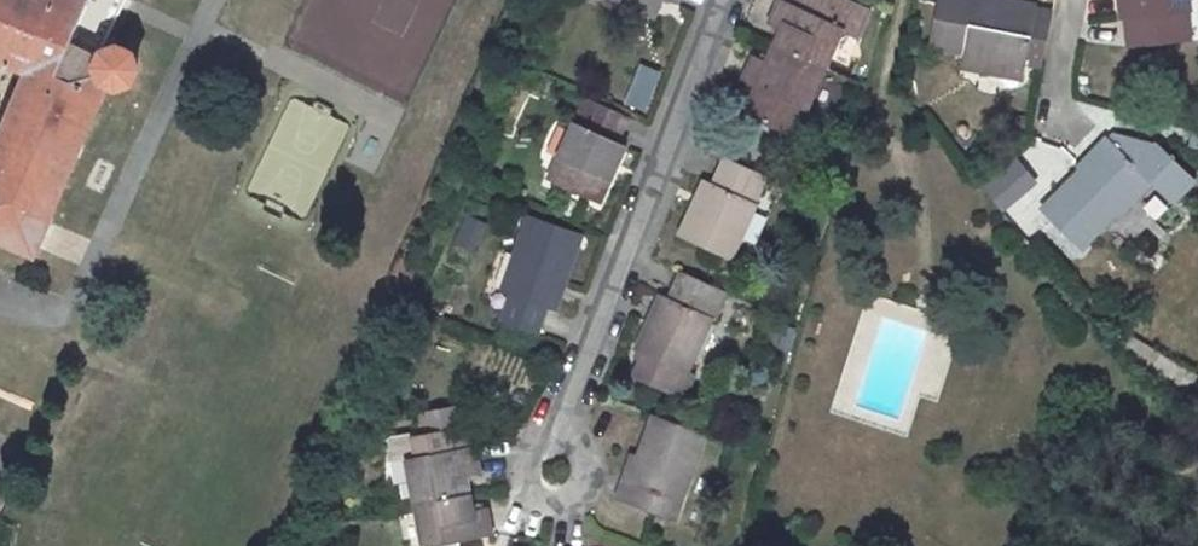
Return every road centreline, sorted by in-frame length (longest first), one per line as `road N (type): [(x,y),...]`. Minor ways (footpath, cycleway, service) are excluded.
road 1 (residential): [(720,0),(554,467)]

